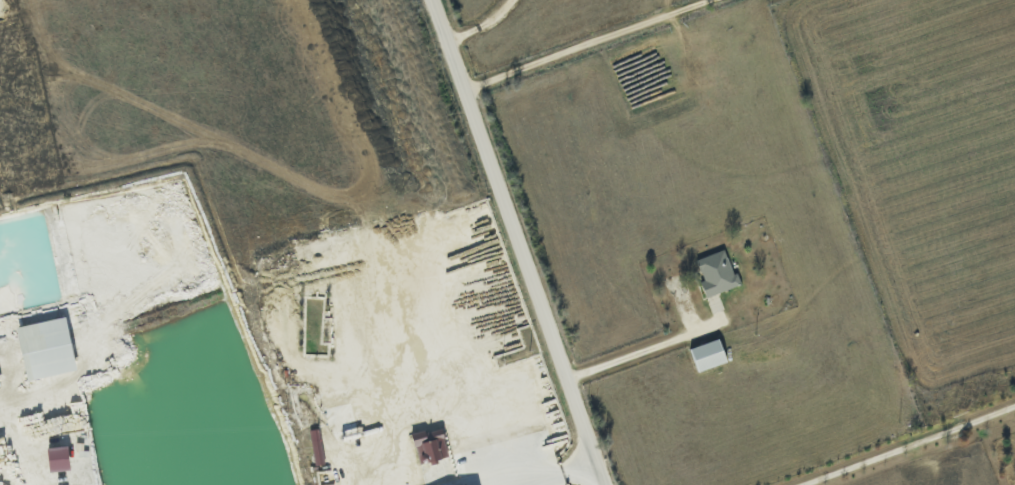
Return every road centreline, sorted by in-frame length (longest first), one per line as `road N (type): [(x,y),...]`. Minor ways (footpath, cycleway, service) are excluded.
road 1 (residential): [(603,484),(430,0)]
road 2 (residential): [(484,147),(839,0)]

